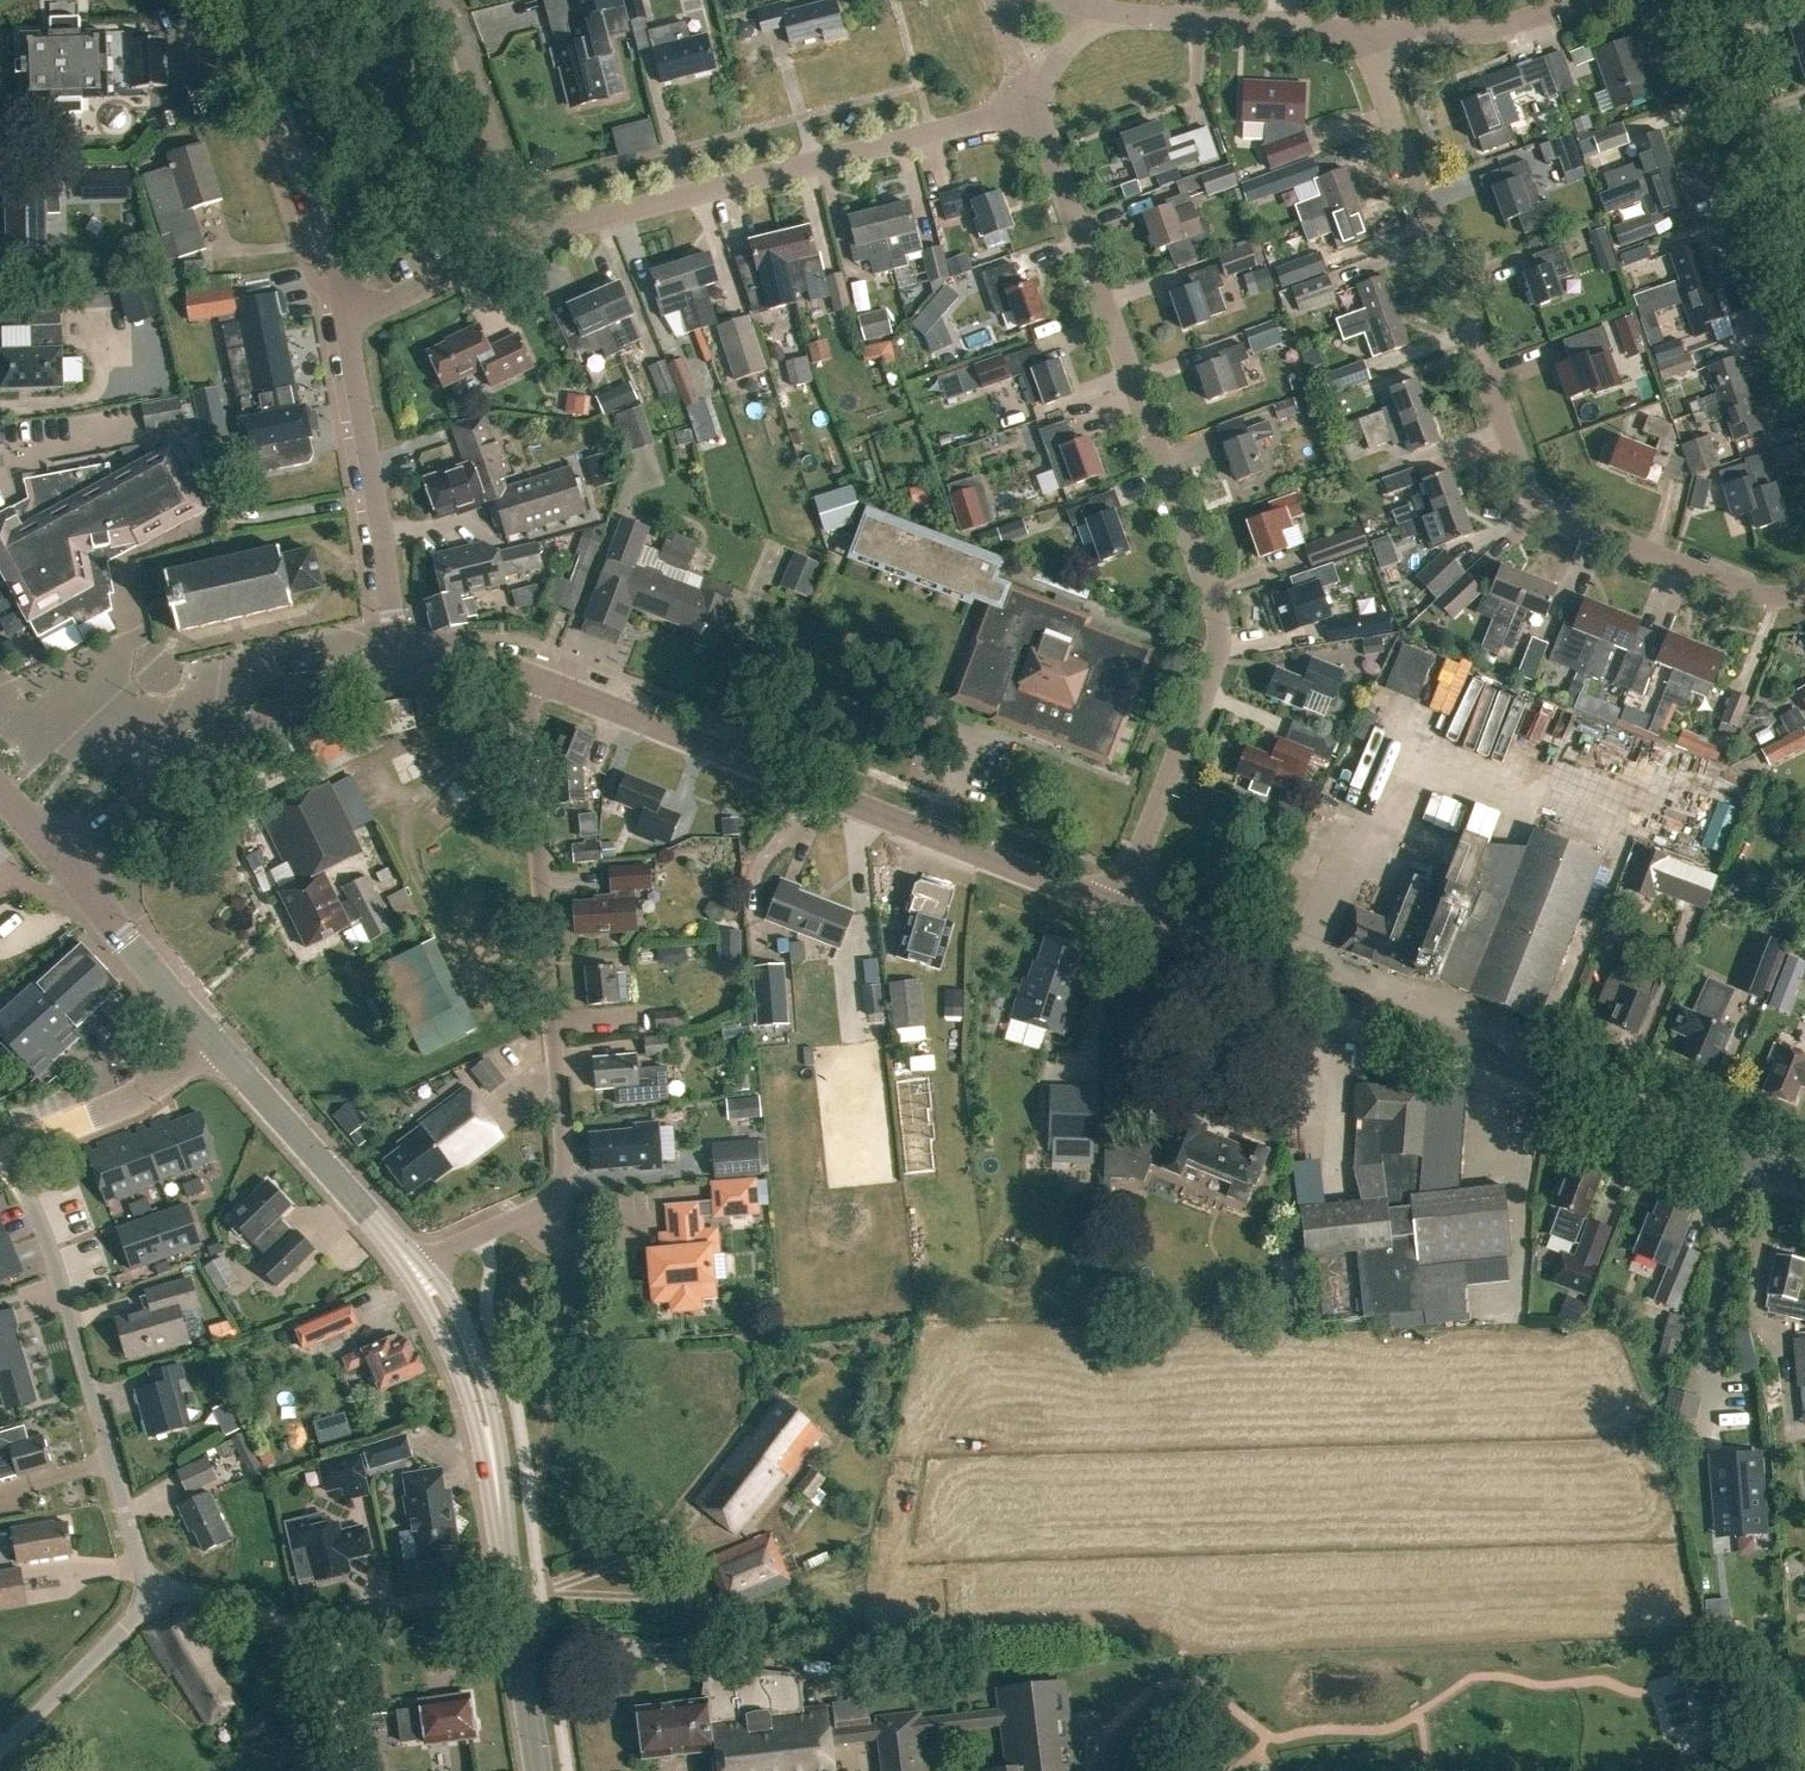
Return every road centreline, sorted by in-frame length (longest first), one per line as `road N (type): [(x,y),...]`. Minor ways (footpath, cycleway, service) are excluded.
road 1 (residential): [(1115,910),(1207,685),(1211,595),(1045,141),(1021,106)]
road 2 (residential): [(1804,587),(1743,591),(1546,511),(1521,483),(1387,106),(1377,28)]
road 3 (tertiary): [(1804,1182),(1115,910)]
road 4 (residential): [(532,678),(526,702),(562,1183),(542,1206),(415,1268)]
road 5 (tertiary): [(1115,910),(532,678)]
road 6 (residential): [(529,235),(1021,106)]
road 7 (residential): [(155,1585),(130,1535),(43,1233),(6,1146)]
road 8 (tertiary): [(56,852),(296,701),(398,669)]
road 9 (residential): [(509,1583),(327,1625),(282,1622),(155,1585)]
road 10 (unclassified): [(398,669),(348,323)]
road 11 (unclassified): [(236,0),(329,251),(348,323)]
road 12 (tertiary): [(509,1583),(490,1445),(447,1311),(415,1268)]
road 13 (tertiary): [(415,1268),(214,1043)]
road 14 (unclassified): [(1795,281),(1700,0)]
road 15 (residential): [(1377,28),(1110,14)]
road 16 (residential): [(529,235),(442,0)]
road 17 (tertiary): [(214,1043),(56,852)]
road 18 (tertiary): [(6,1146),(115,1104),(214,1043)]
road 19 (residential): [(0,1747),(155,1585)]
road 20 (residential): [(1377,28),(1485,33),(1580,0)]
road 21 (residential): [(348,323),(529,235)]
road 22 (tertiary): [(539,1770),(509,1583)]
road 23 (tertiary): [(532,678),(468,665),(398,669)]
road 24 (residential): [(1021,106),(1061,56),(1110,14)]

